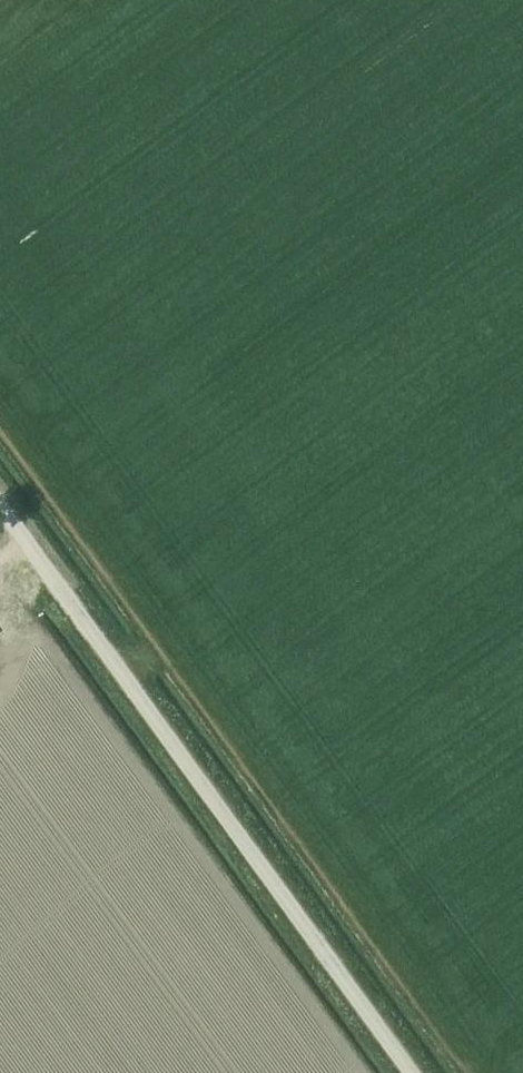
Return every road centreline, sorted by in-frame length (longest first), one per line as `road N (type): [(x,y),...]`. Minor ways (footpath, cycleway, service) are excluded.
road 1 (unclassified): [(409,1072),(0,497)]

